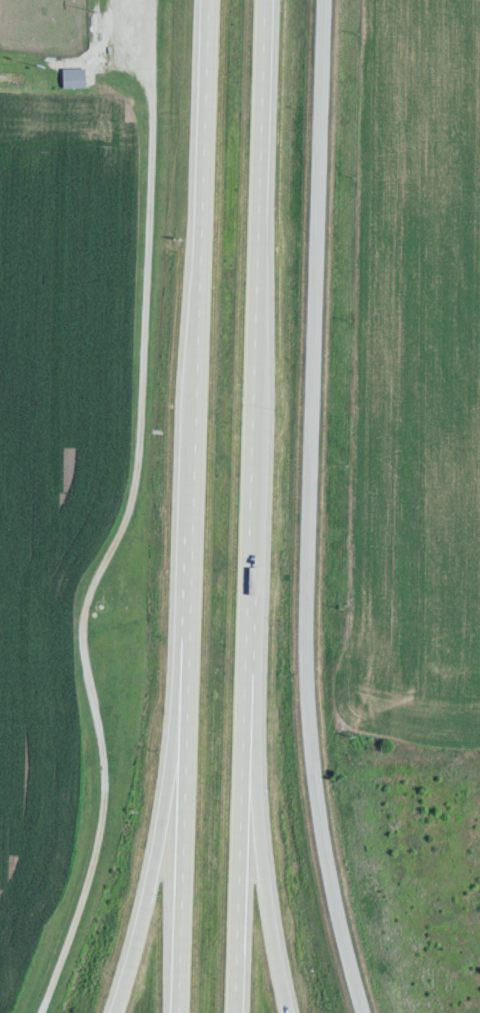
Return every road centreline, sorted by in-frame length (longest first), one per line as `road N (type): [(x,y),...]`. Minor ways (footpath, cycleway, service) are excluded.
road 1 (residential): [(360,1012),(326,879),(309,748),(327,0)]
road 2 (trunk): [(217,0),(185,661),(184,1012)]
road 3 (trunk): [(233,1012),(263,0)]
road 4 (trunk): [(291,1012),(261,834),(246,636)]
road 5 (trunk): [(185,661),(165,830),(112,1012)]

